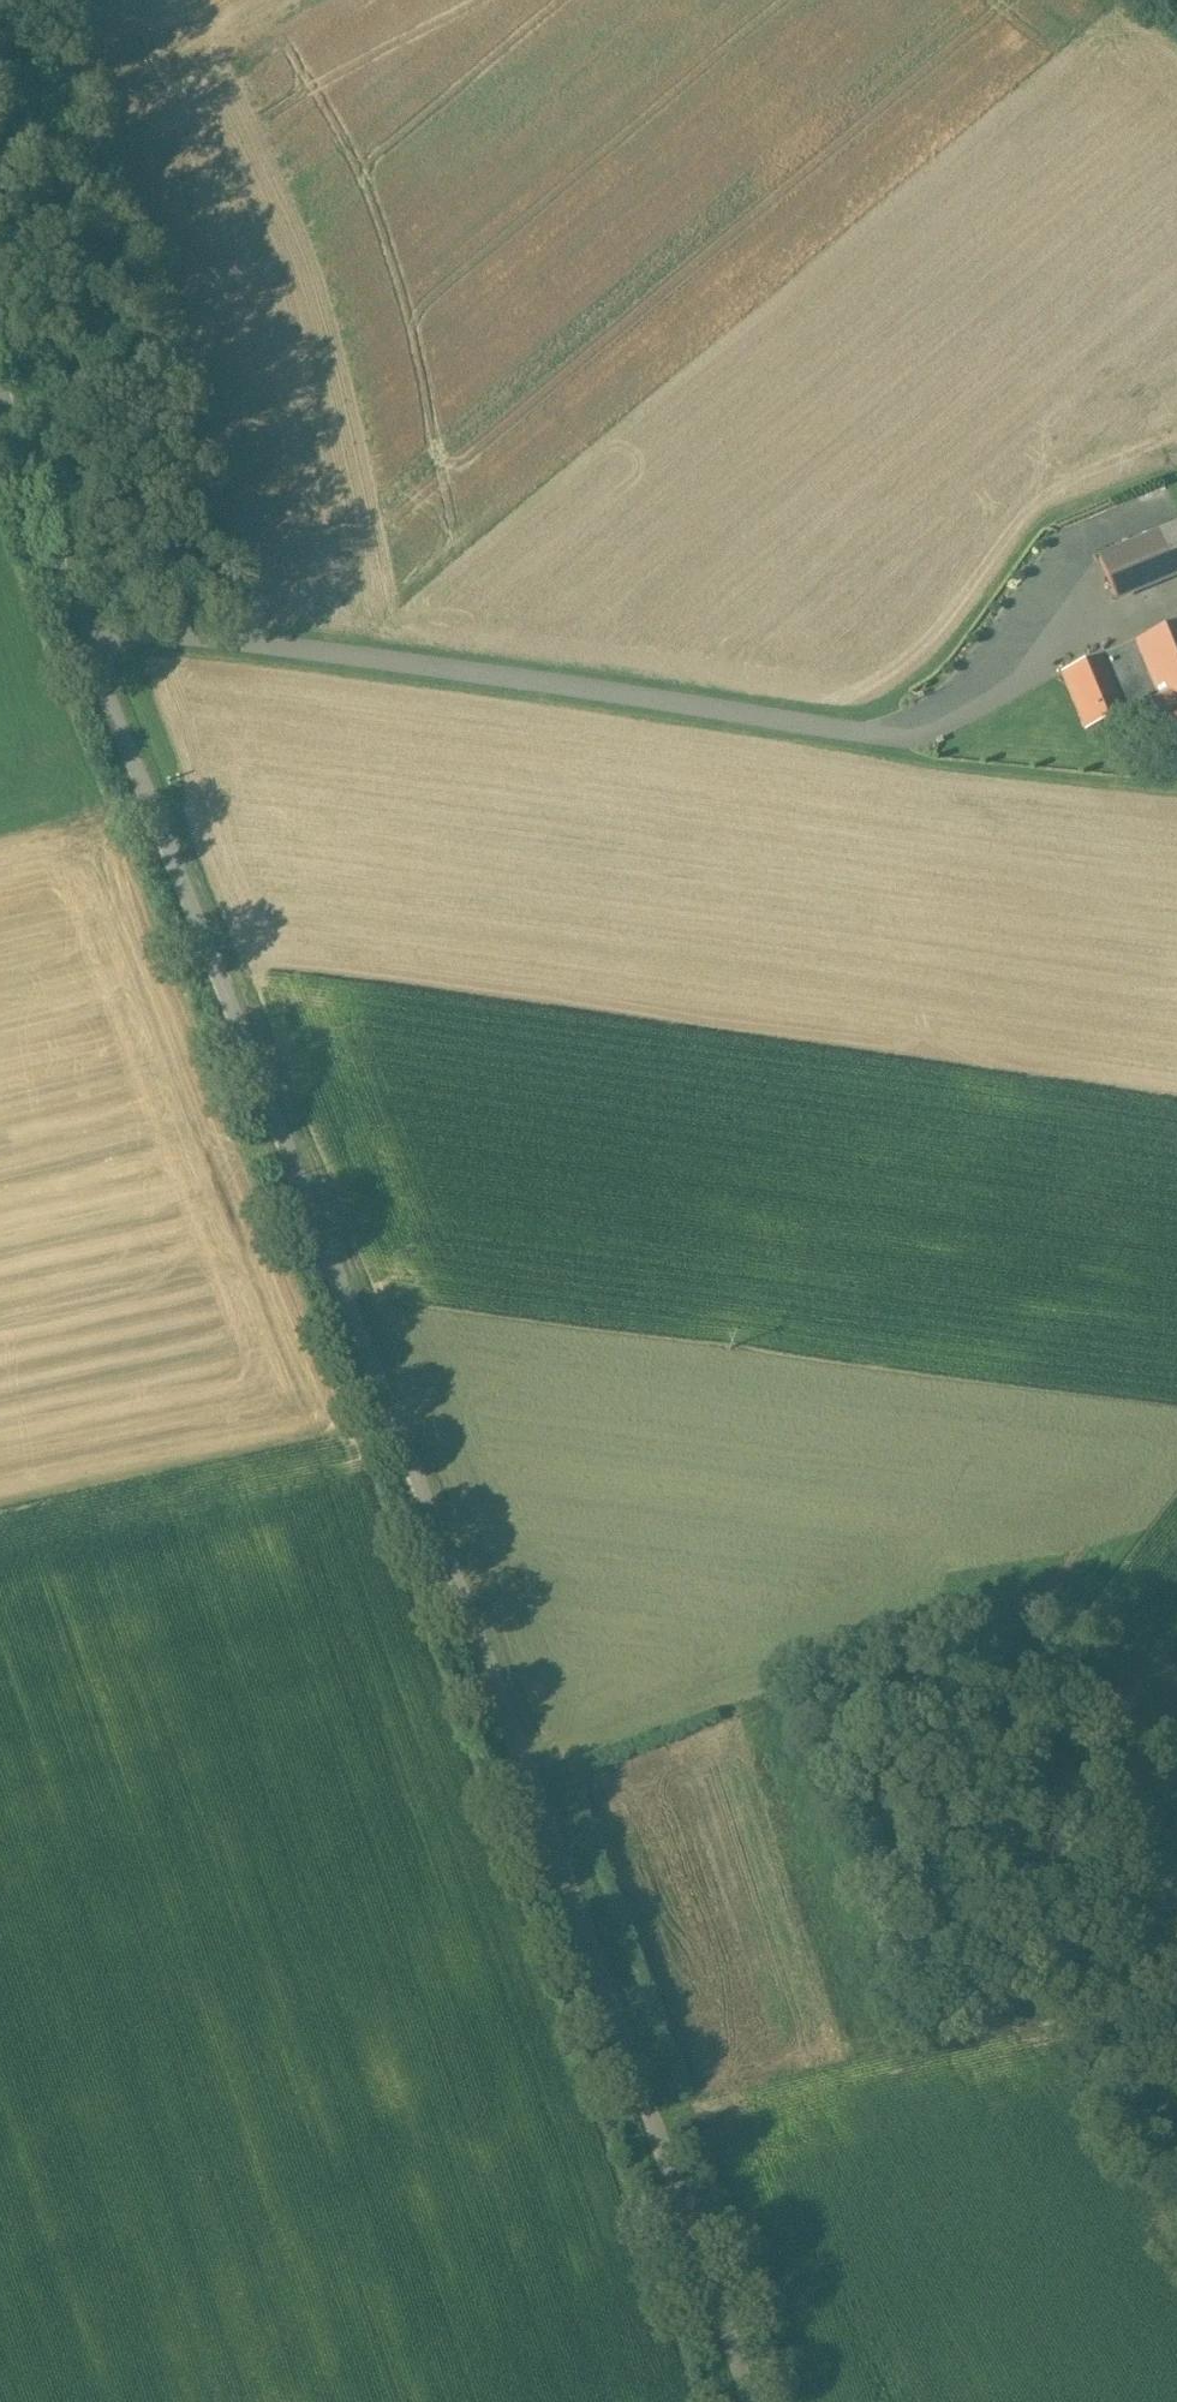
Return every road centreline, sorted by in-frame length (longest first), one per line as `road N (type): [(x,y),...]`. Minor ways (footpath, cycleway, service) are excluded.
road 1 (unclassified): [(0,403),(53,576),(481,1605),(757,2401)]

